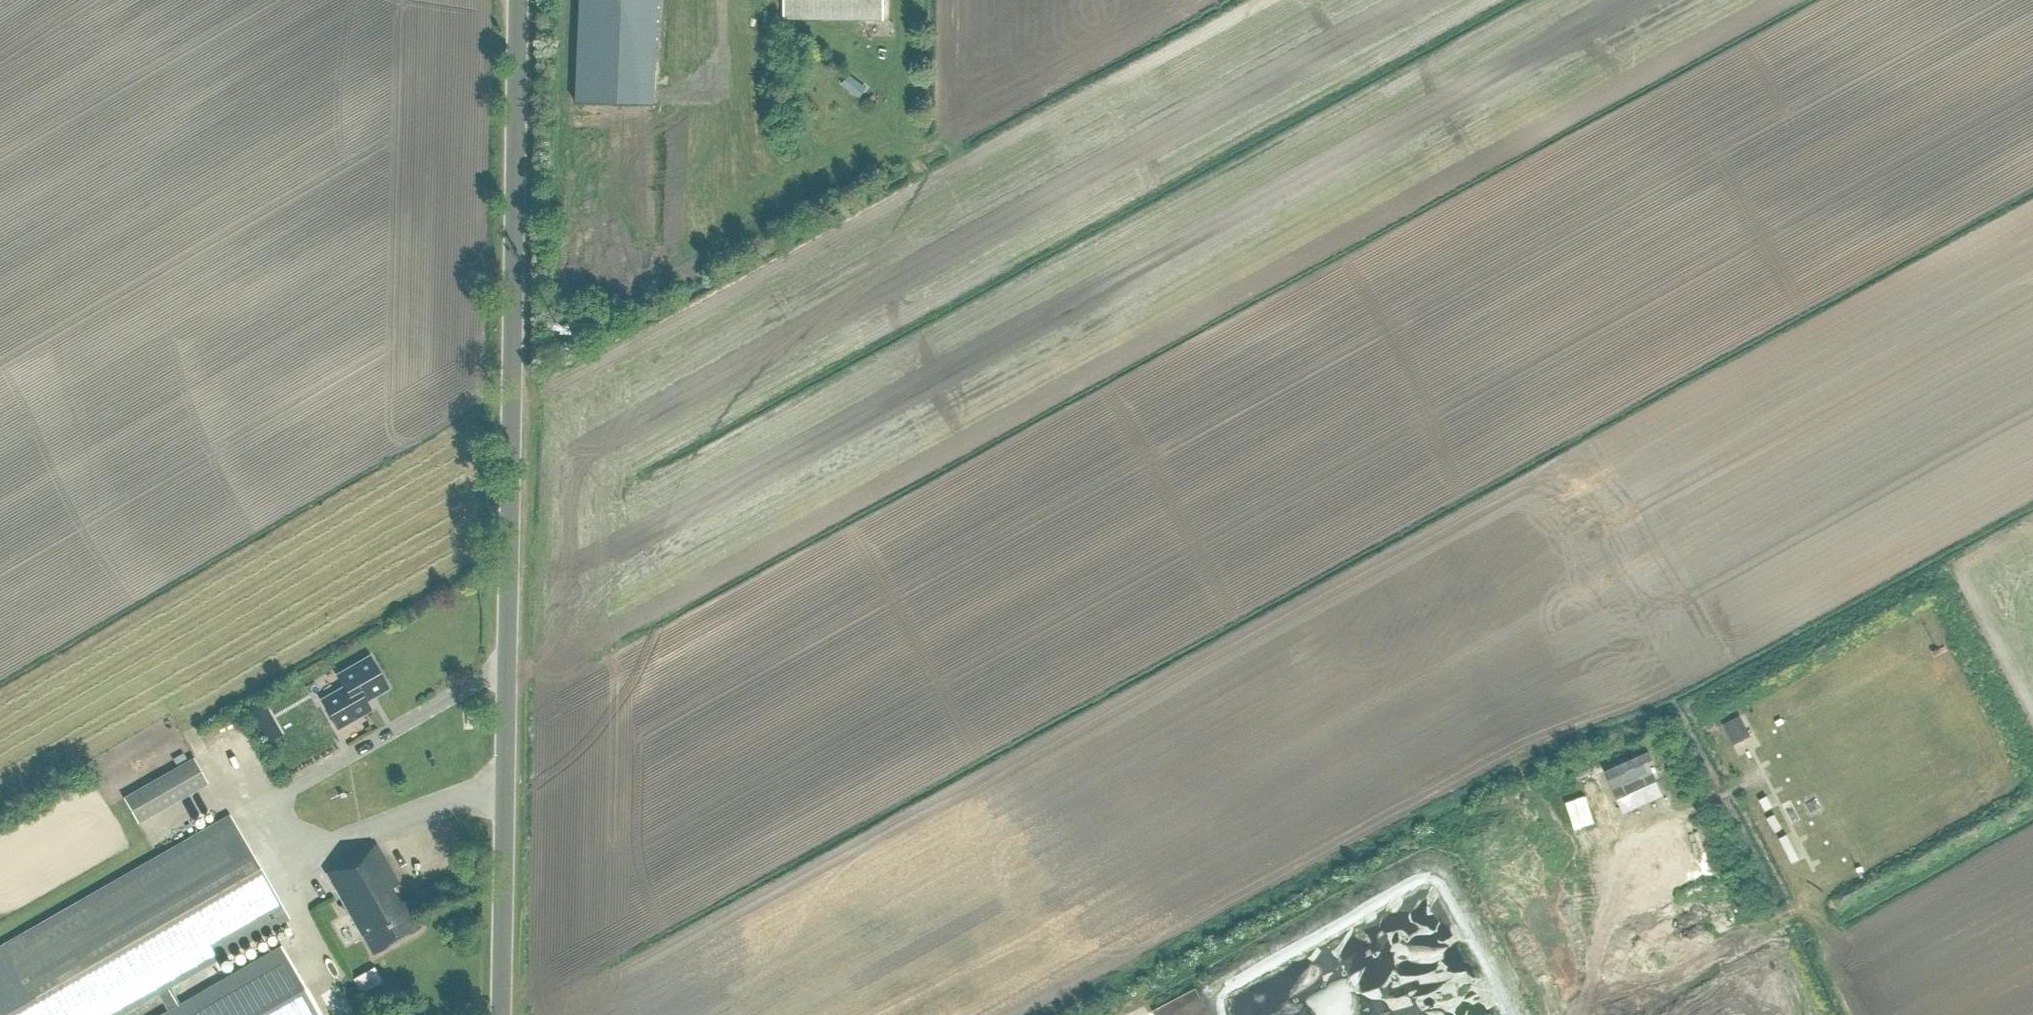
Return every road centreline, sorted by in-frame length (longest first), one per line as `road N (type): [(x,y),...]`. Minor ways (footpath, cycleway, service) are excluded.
road 1 (unclassified): [(502,1014),(515,0)]

